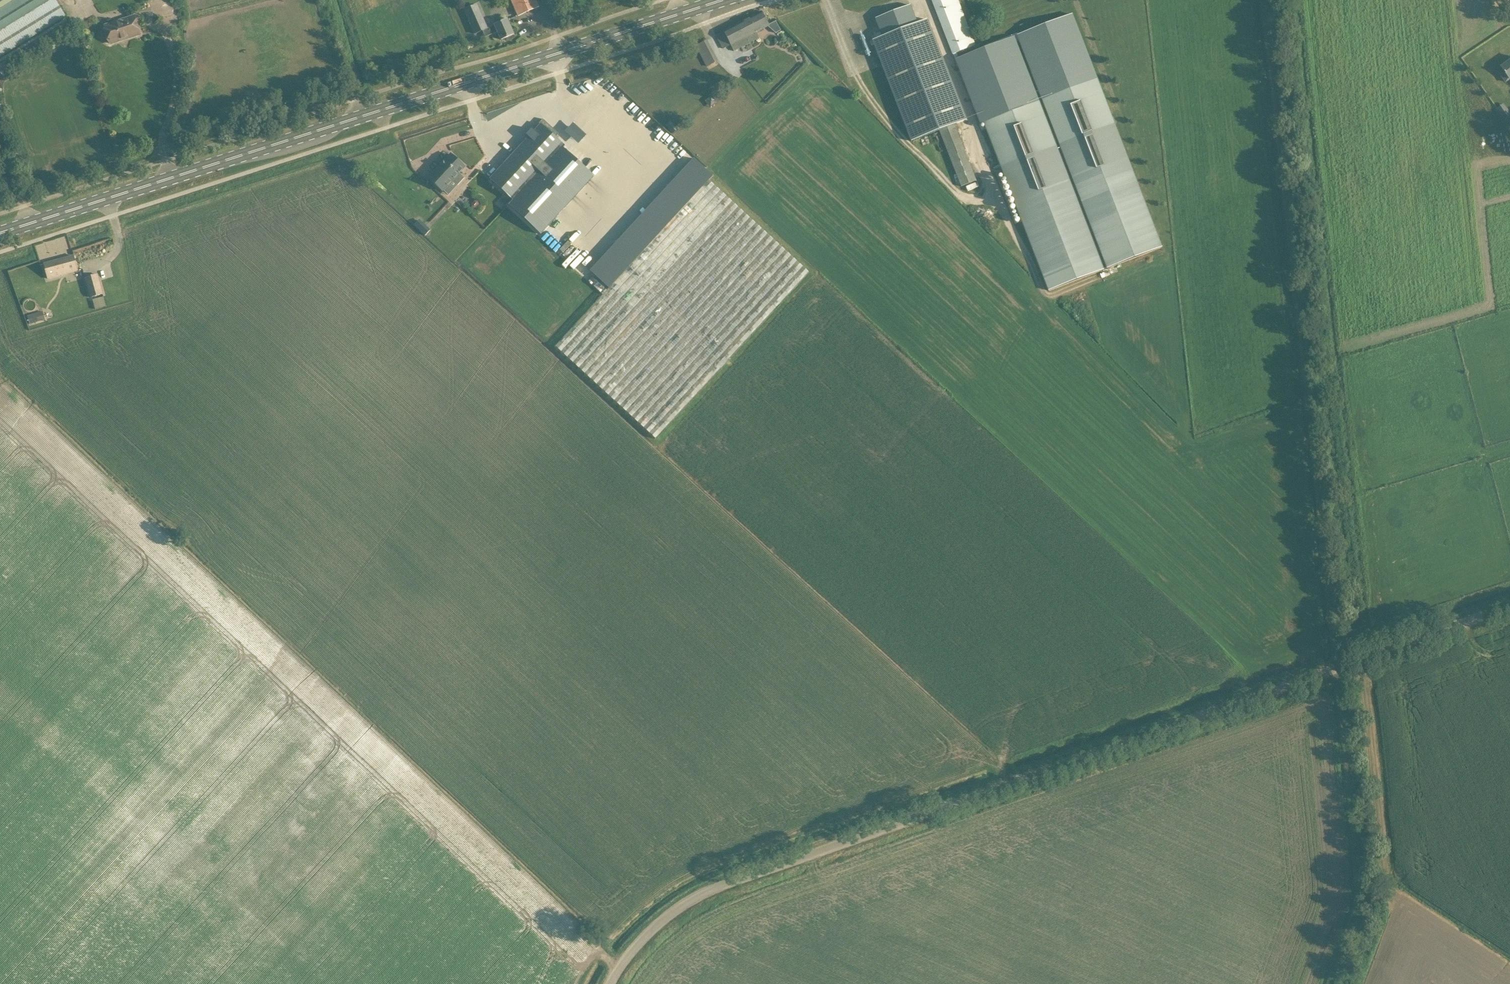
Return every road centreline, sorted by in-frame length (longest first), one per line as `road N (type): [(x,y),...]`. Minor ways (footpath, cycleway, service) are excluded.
road 1 (unclassified): [(610,983),(667,919),(700,897),(1509,617)]
road 2 (primary): [(0,233),(718,0)]
road 3 (track): [(527,881),(0,382)]
road 4 (track): [(1358,669),(1390,895)]

